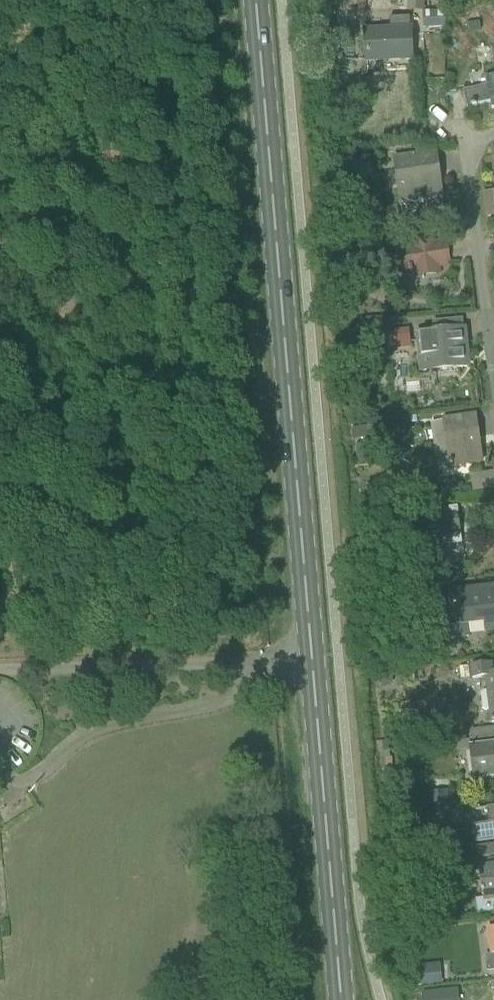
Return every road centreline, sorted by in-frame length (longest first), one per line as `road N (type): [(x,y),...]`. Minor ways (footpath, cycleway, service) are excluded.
road 1 (primary): [(341,999),(255,0)]
road 2 (residential): [(488,339),(465,157),(493,132)]

